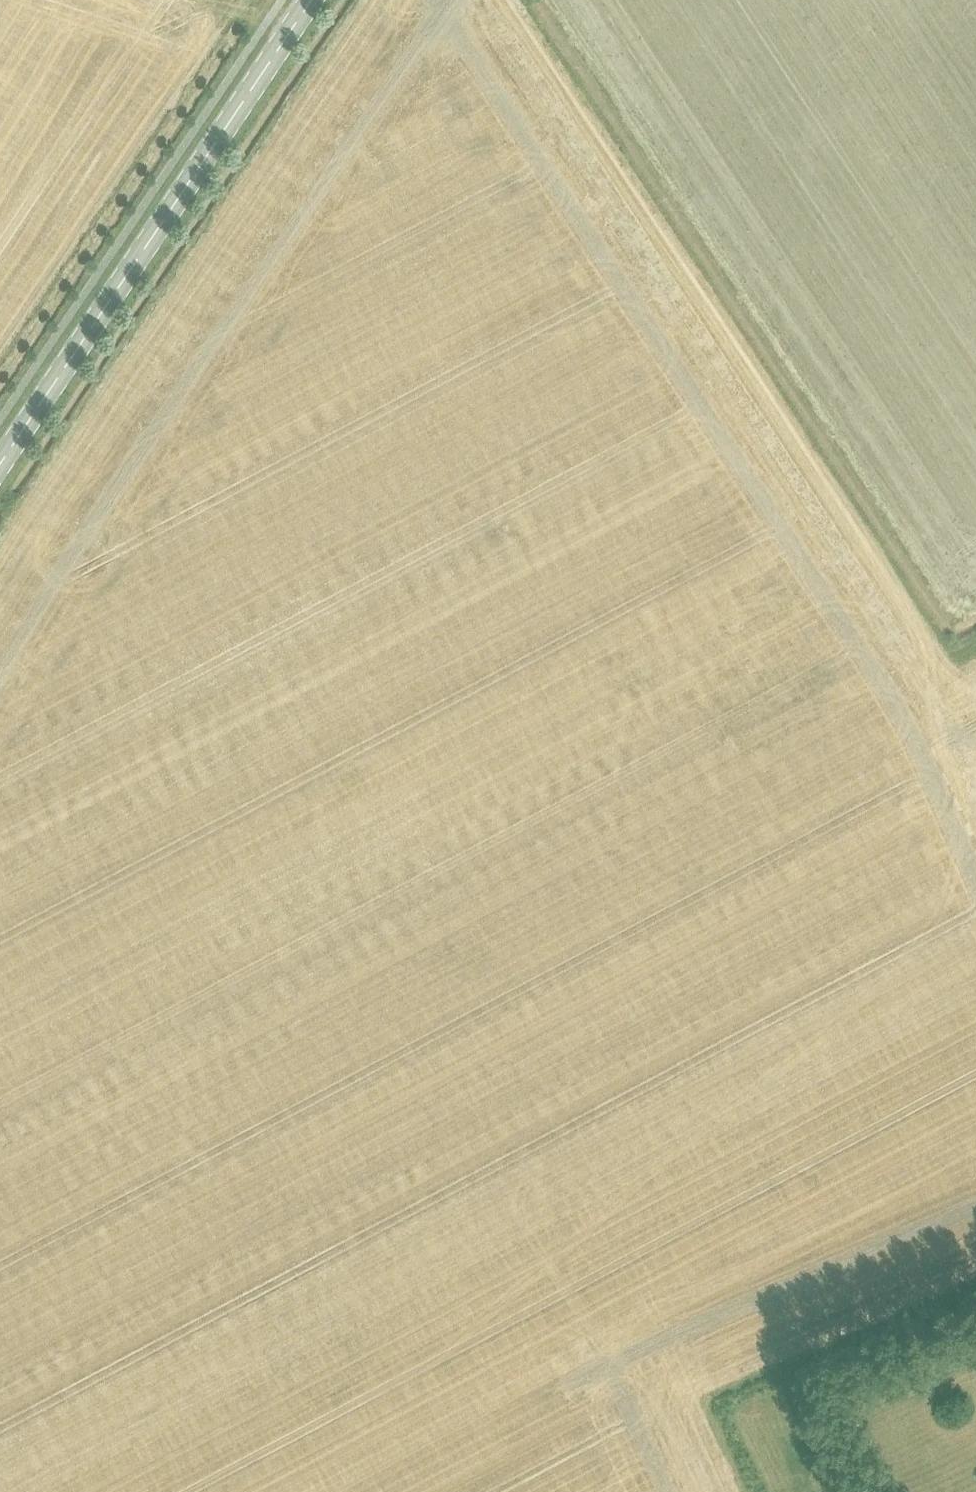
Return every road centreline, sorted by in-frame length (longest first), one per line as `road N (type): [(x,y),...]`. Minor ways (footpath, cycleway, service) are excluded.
road 1 (secondary): [(0,466),(312,0)]

